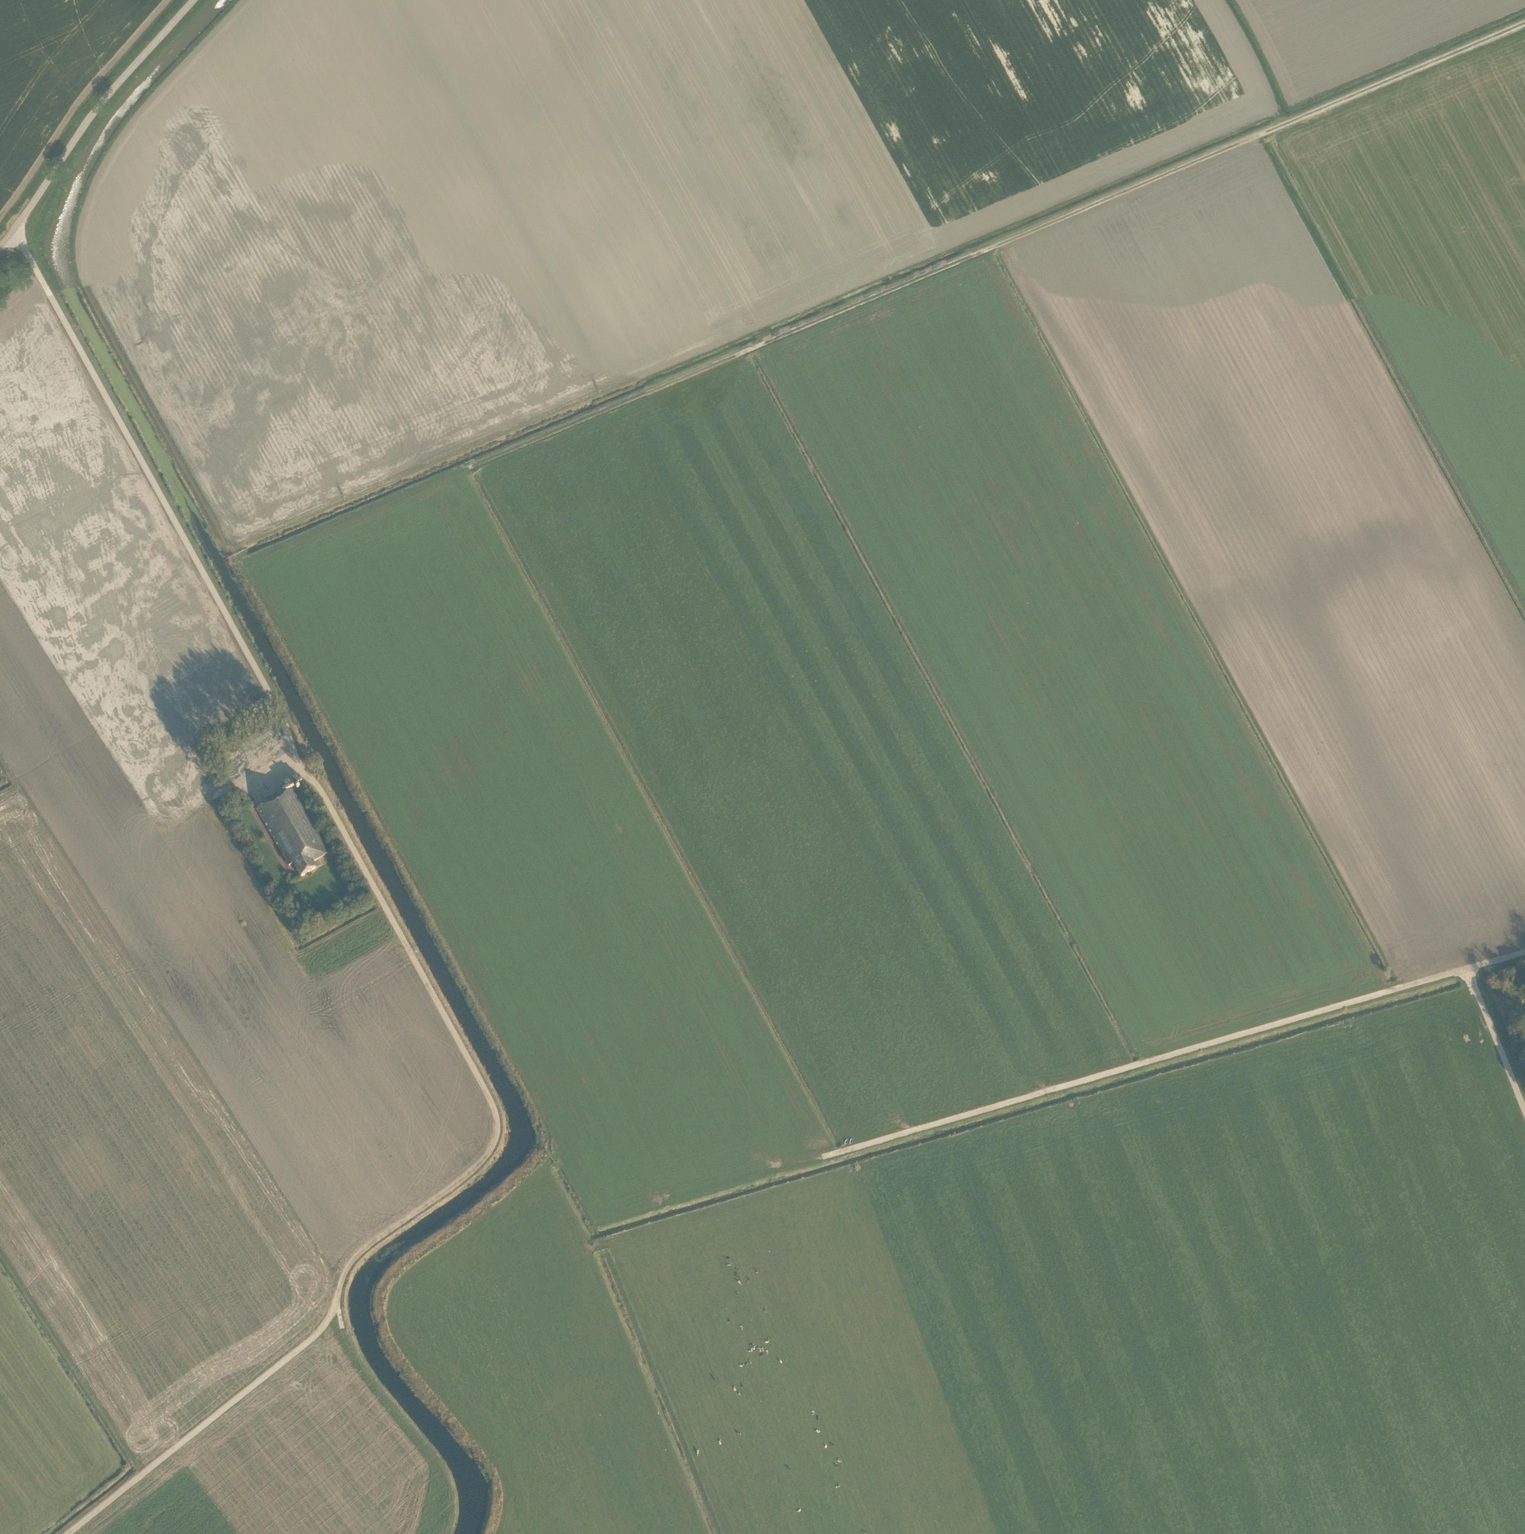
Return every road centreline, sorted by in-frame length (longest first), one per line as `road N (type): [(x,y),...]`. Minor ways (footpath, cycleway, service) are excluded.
road 1 (track): [(15,230),(496,1113),(495,1144),(473,1174),(347,1272),(344,1331)]
road 2 (track): [(1524,27),(469,471)]
road 3 (unclassified): [(0,247),(116,86),(194,0)]

